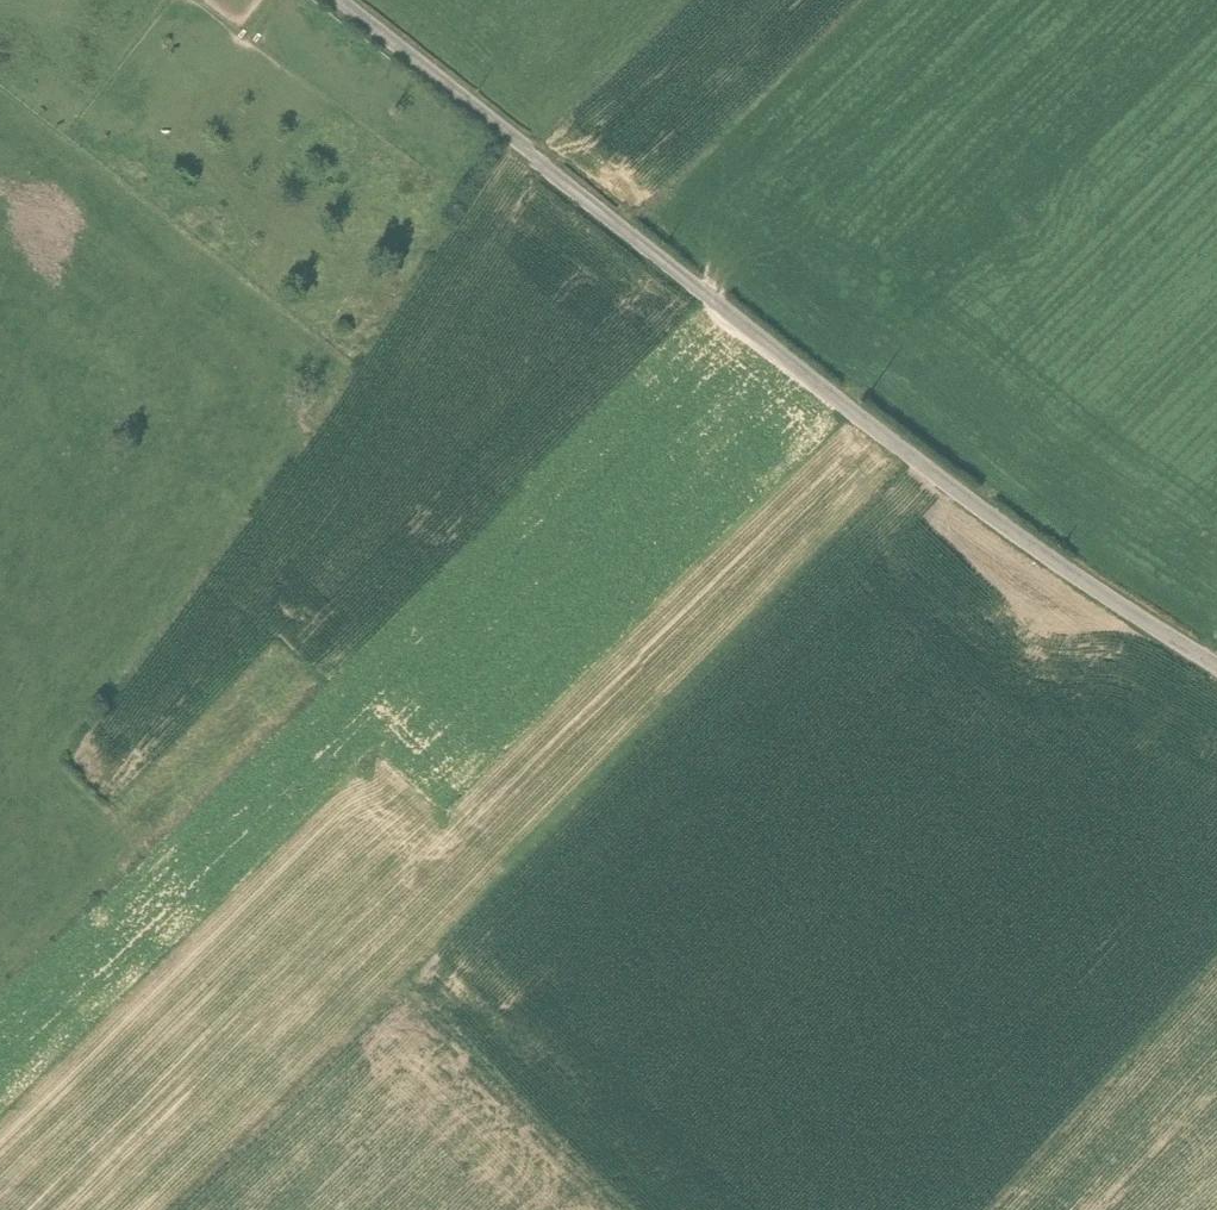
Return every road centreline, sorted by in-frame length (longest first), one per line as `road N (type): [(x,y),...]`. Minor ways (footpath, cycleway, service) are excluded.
road 1 (unclassified): [(1216,666),(948,486),(331,0)]

